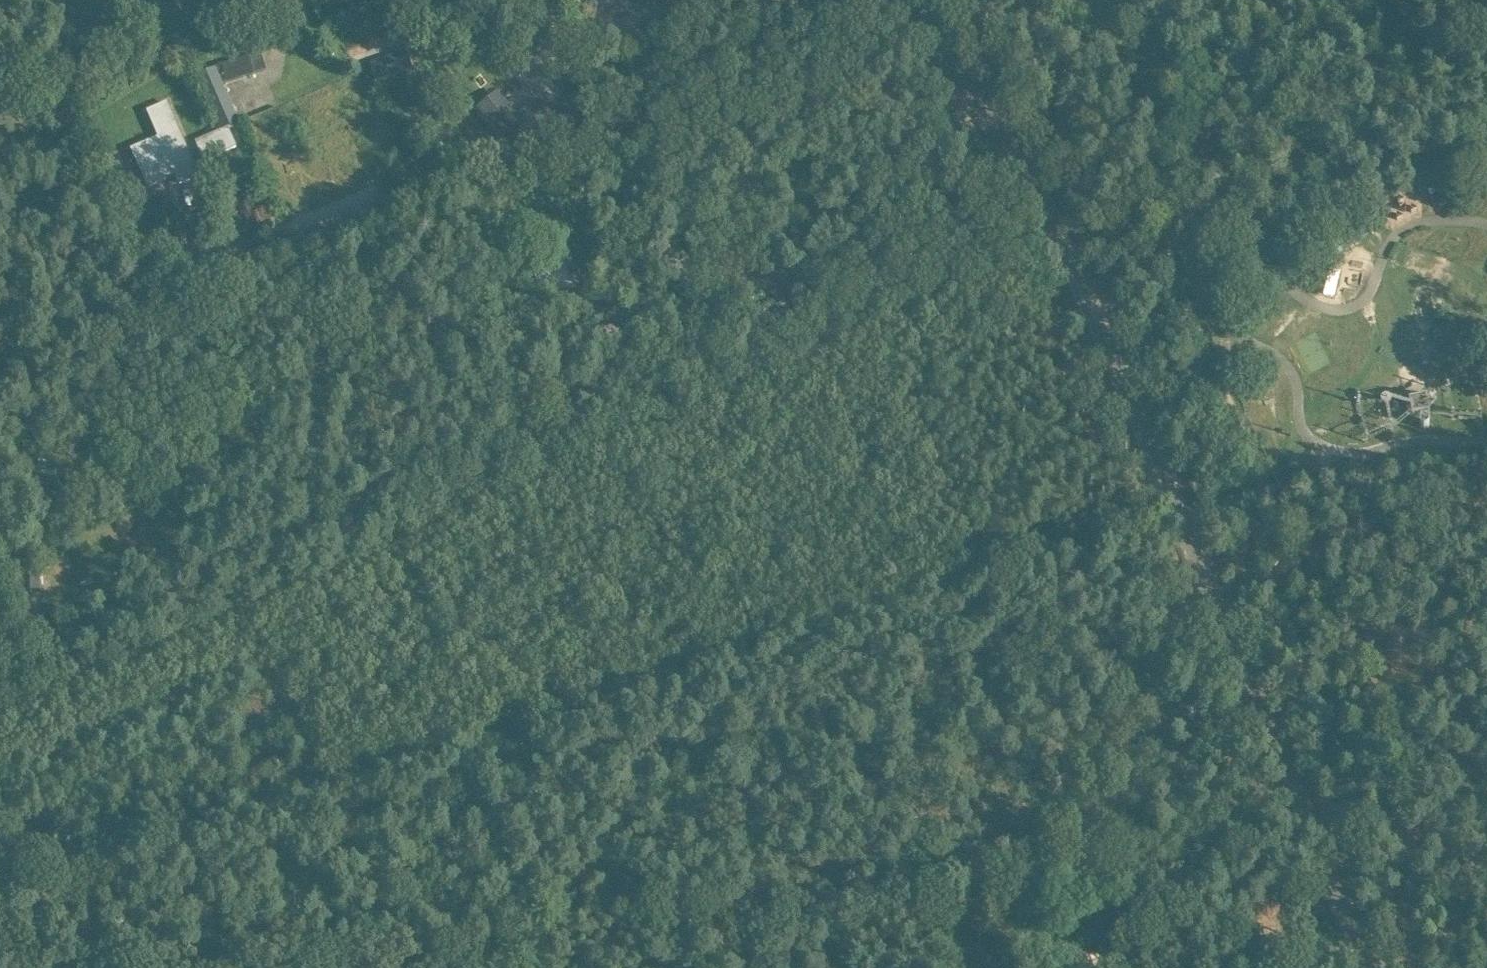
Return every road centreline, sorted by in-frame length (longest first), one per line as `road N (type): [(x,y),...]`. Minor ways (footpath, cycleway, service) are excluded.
road 1 (track): [(0,727),(1001,273)]
road 2 (tertiary): [(1370,967),(1061,244),(964,72),(910,0)]
road 3 (track): [(321,967),(141,912),(73,877)]

